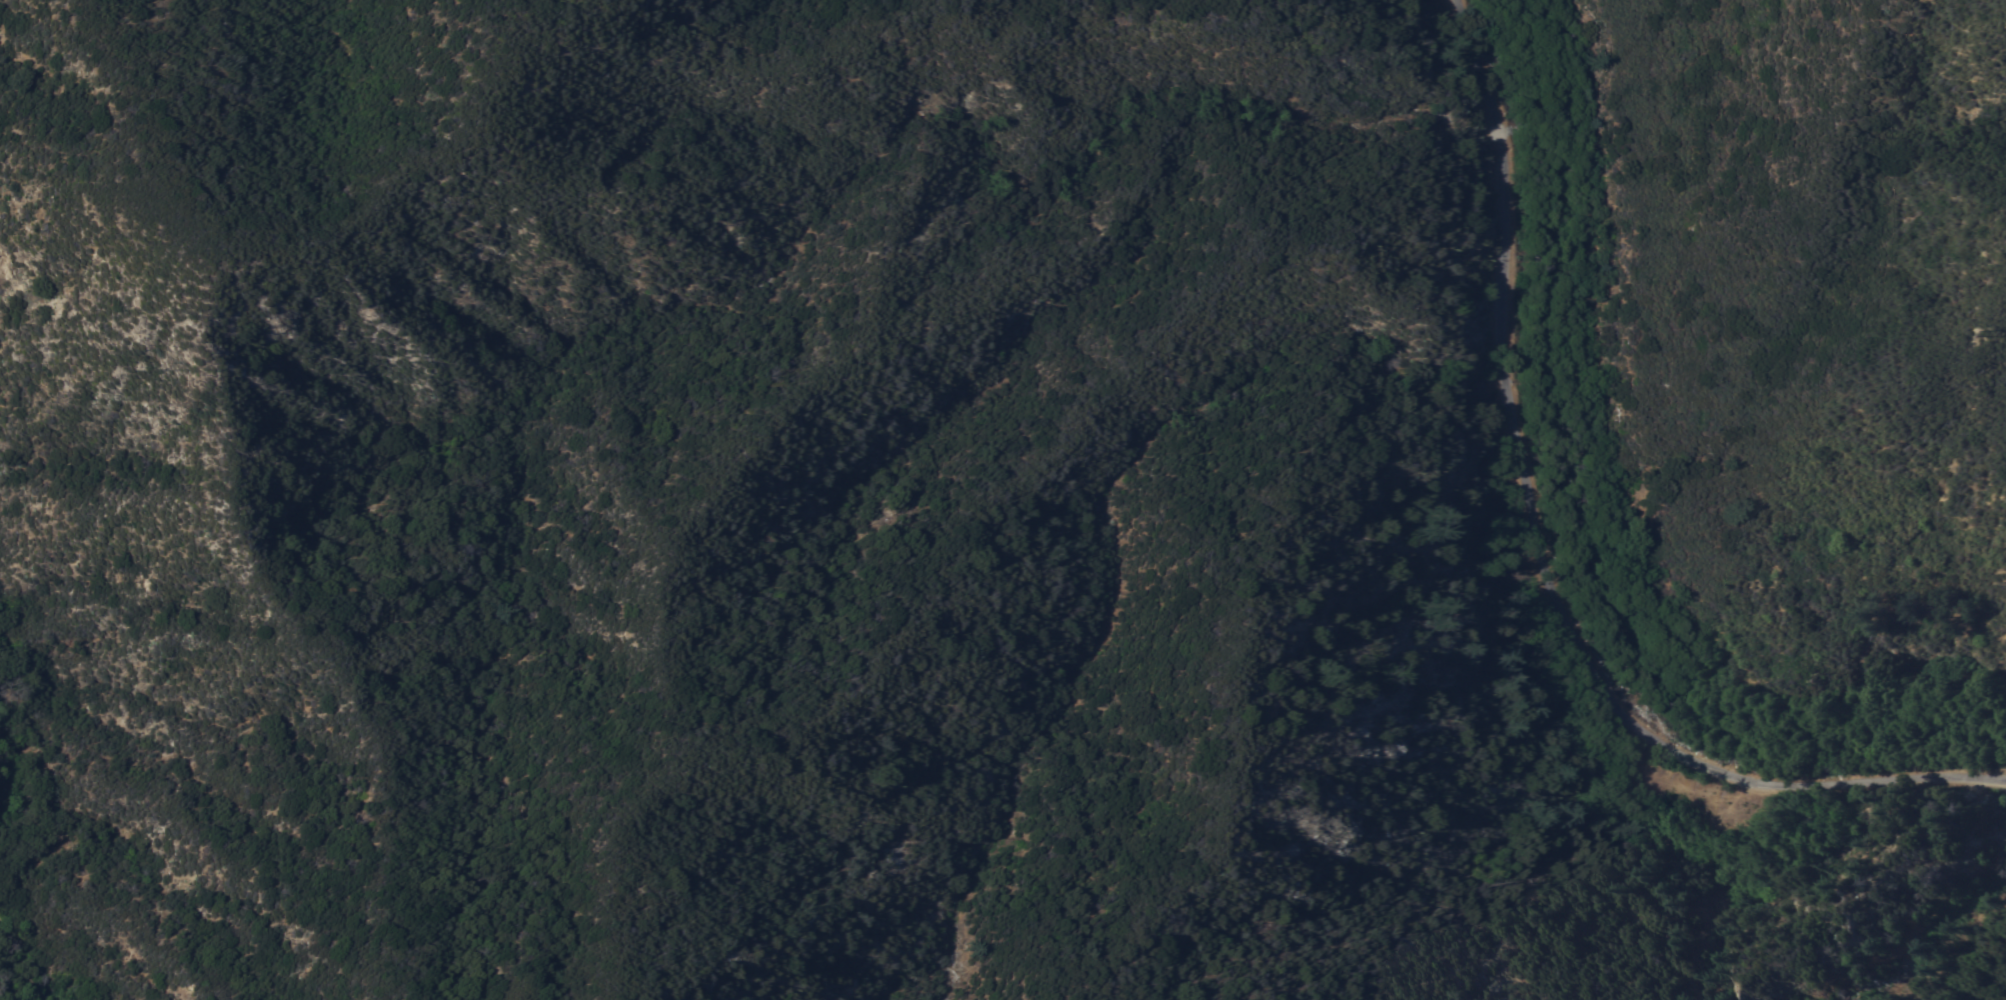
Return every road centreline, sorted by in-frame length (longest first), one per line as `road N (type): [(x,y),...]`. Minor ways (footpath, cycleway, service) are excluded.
road 1 (residential): [(2005,780),(1765,783),(1701,763),(1646,733),(1594,676),(1538,540),(1509,397),(1503,149),(1460,0)]

